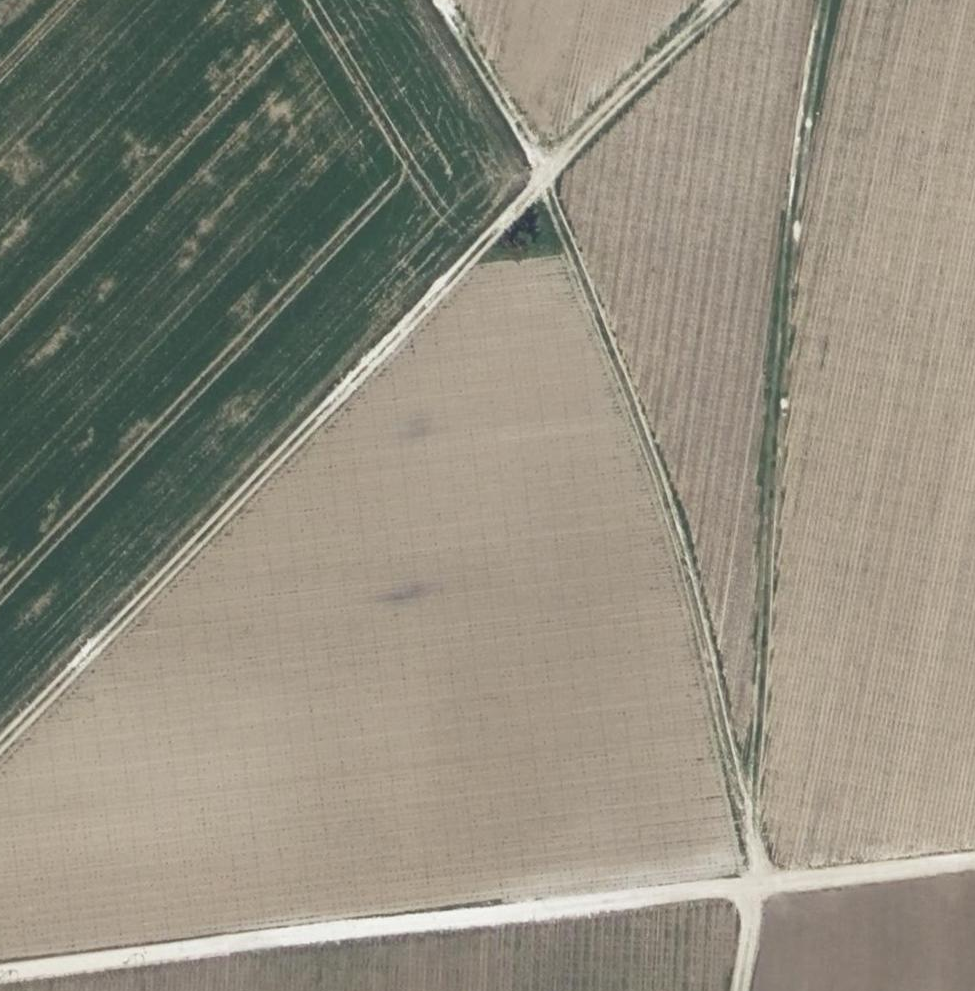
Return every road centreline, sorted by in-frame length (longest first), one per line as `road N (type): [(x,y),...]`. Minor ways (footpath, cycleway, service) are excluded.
road 1 (track): [(720,0),(194,521),(0,728)]
road 2 (track): [(974,856),(384,917),(0,970)]
road 3 (track): [(765,882),(677,521),(631,389),(545,175),(430,0)]
road 4 (track): [(750,821),(760,756),(780,329),(830,0)]

